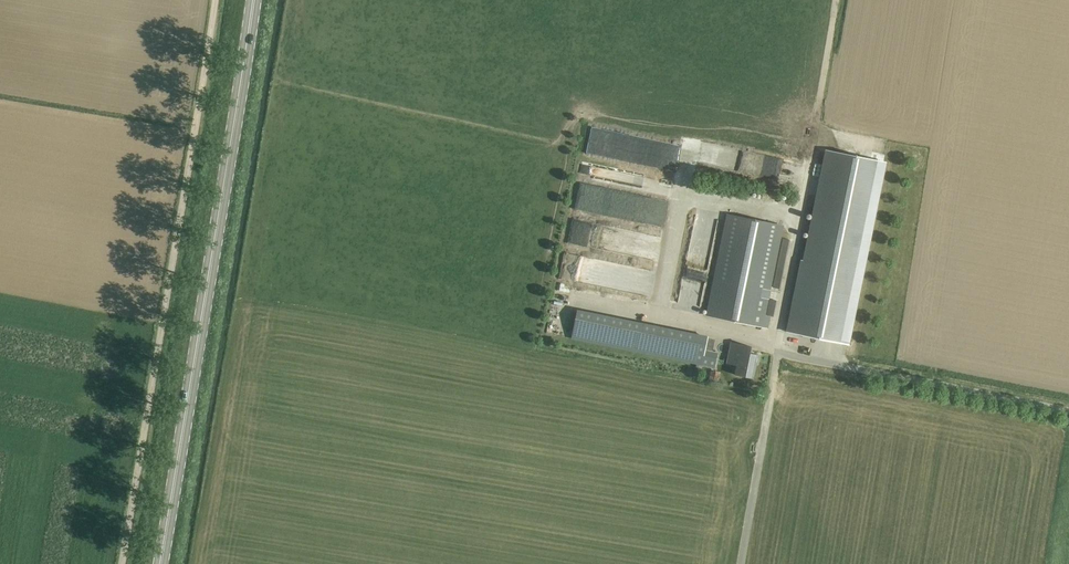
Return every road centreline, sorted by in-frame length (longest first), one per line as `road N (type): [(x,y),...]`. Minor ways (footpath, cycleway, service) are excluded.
road 1 (primary): [(160,563),(253,0)]
road 2 (unclassified): [(122,563),(215,0)]
road 3 (unclassified): [(777,352),(837,0)]
road 4 (unclassified): [(1068,411),(777,352)]
road 5 (unclassified): [(742,563),(777,352)]

